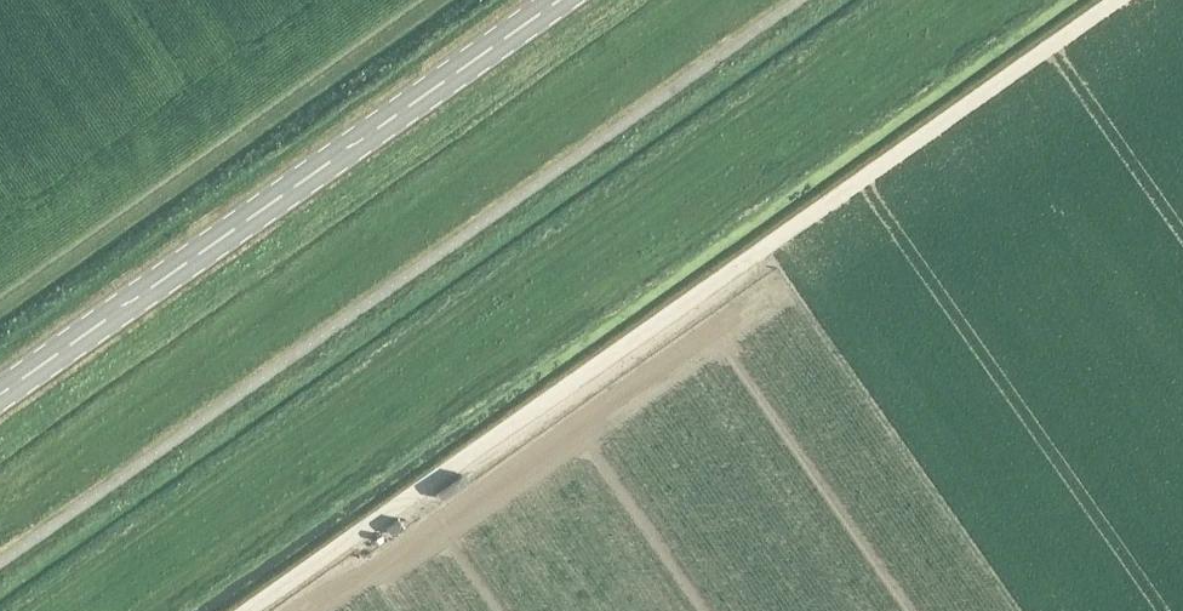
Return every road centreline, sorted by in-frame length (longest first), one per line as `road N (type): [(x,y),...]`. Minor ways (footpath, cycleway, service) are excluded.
road 1 (secondary): [(0,394),(559,0)]

